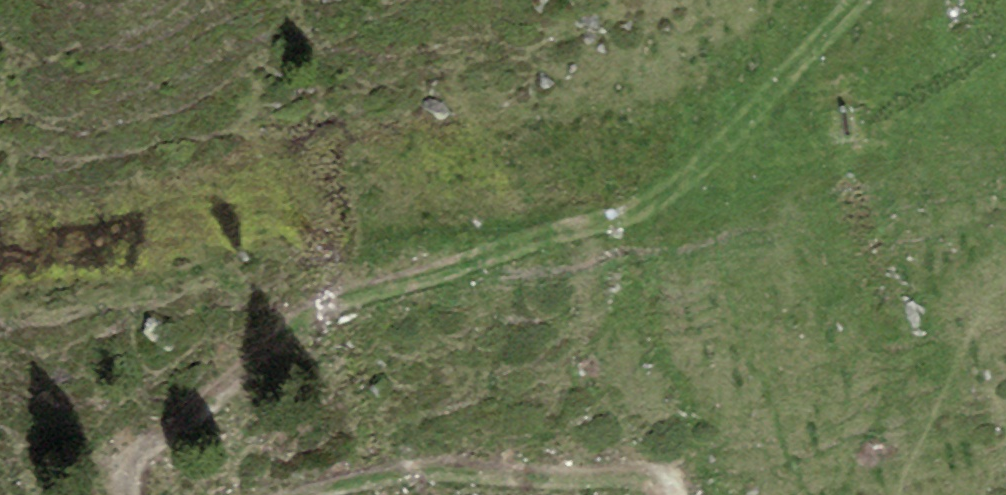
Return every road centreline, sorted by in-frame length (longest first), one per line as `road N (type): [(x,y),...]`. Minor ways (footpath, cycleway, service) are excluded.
road 1 (track): [(884,0),(757,140),(599,232),(319,305),(131,455),(135,494)]
road 2 (track): [(309,494),(387,470),(662,474),(675,494)]

